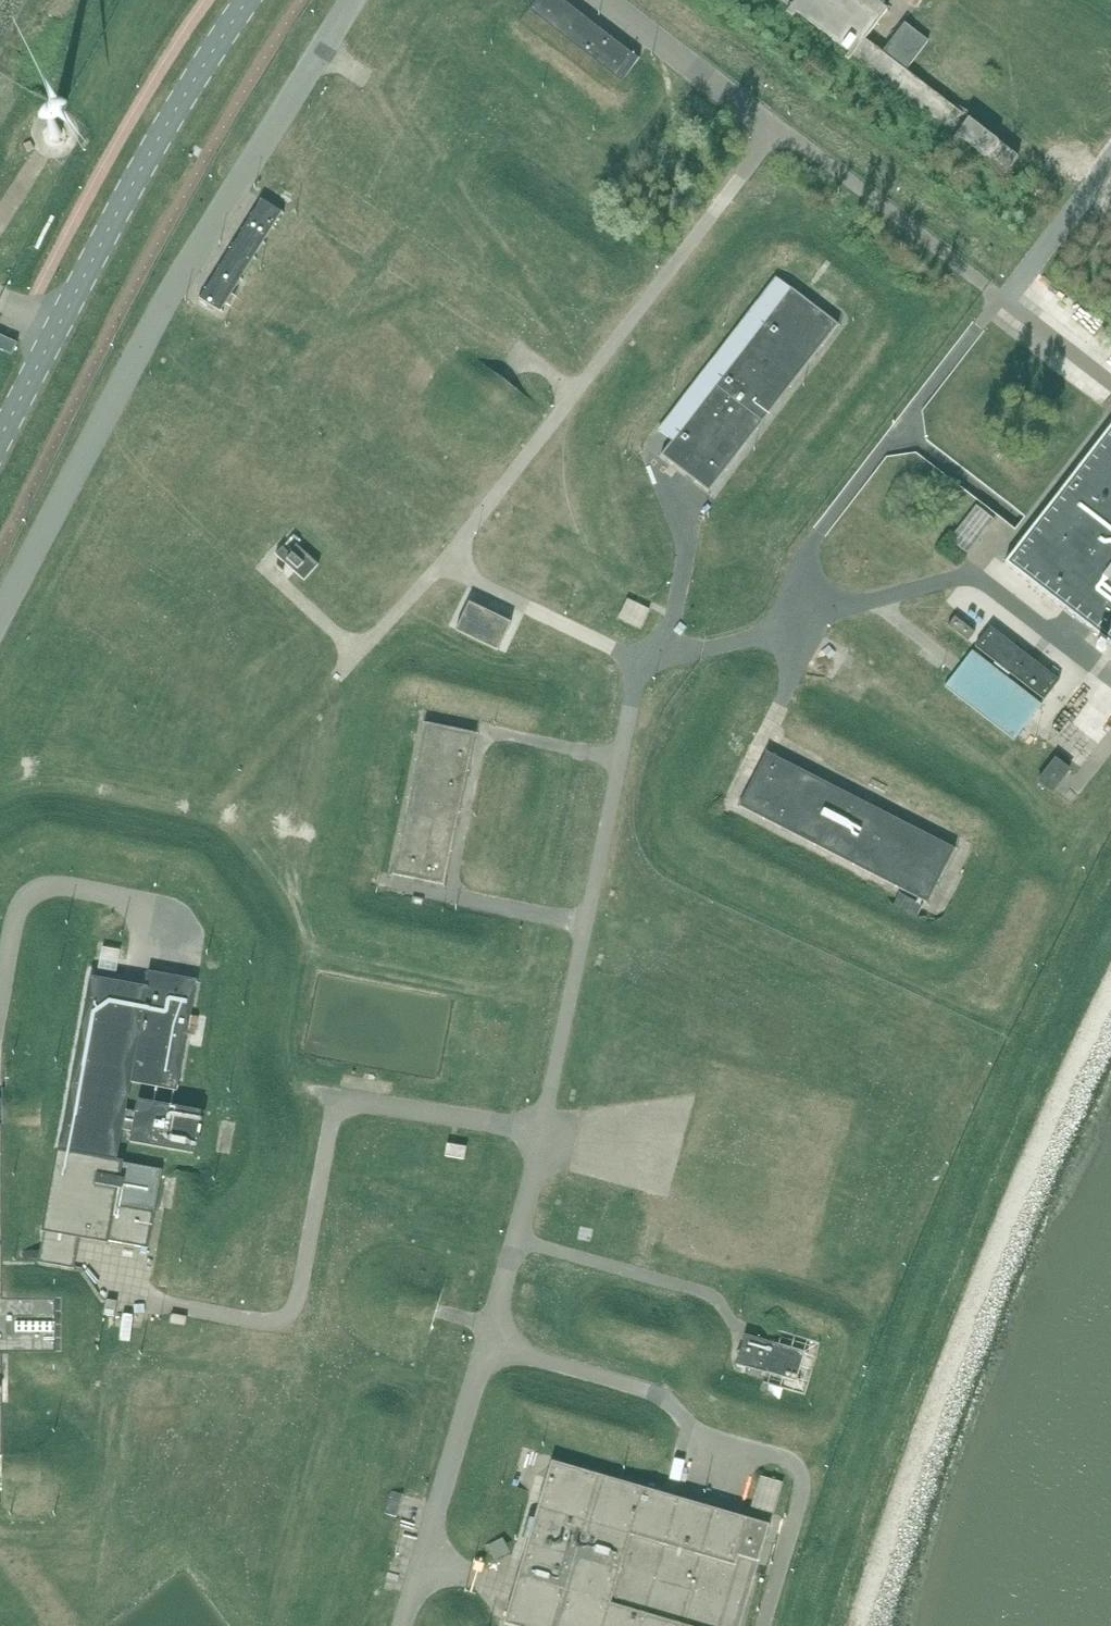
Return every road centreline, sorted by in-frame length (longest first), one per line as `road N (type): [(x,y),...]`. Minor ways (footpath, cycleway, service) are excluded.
road 1 (track): [(813,1625),(917,1318),(1110,884)]
road 2 (unclassified): [(56,330),(141,170),(248,0)]
road 3 (unclassified): [(0,439),(56,330)]

